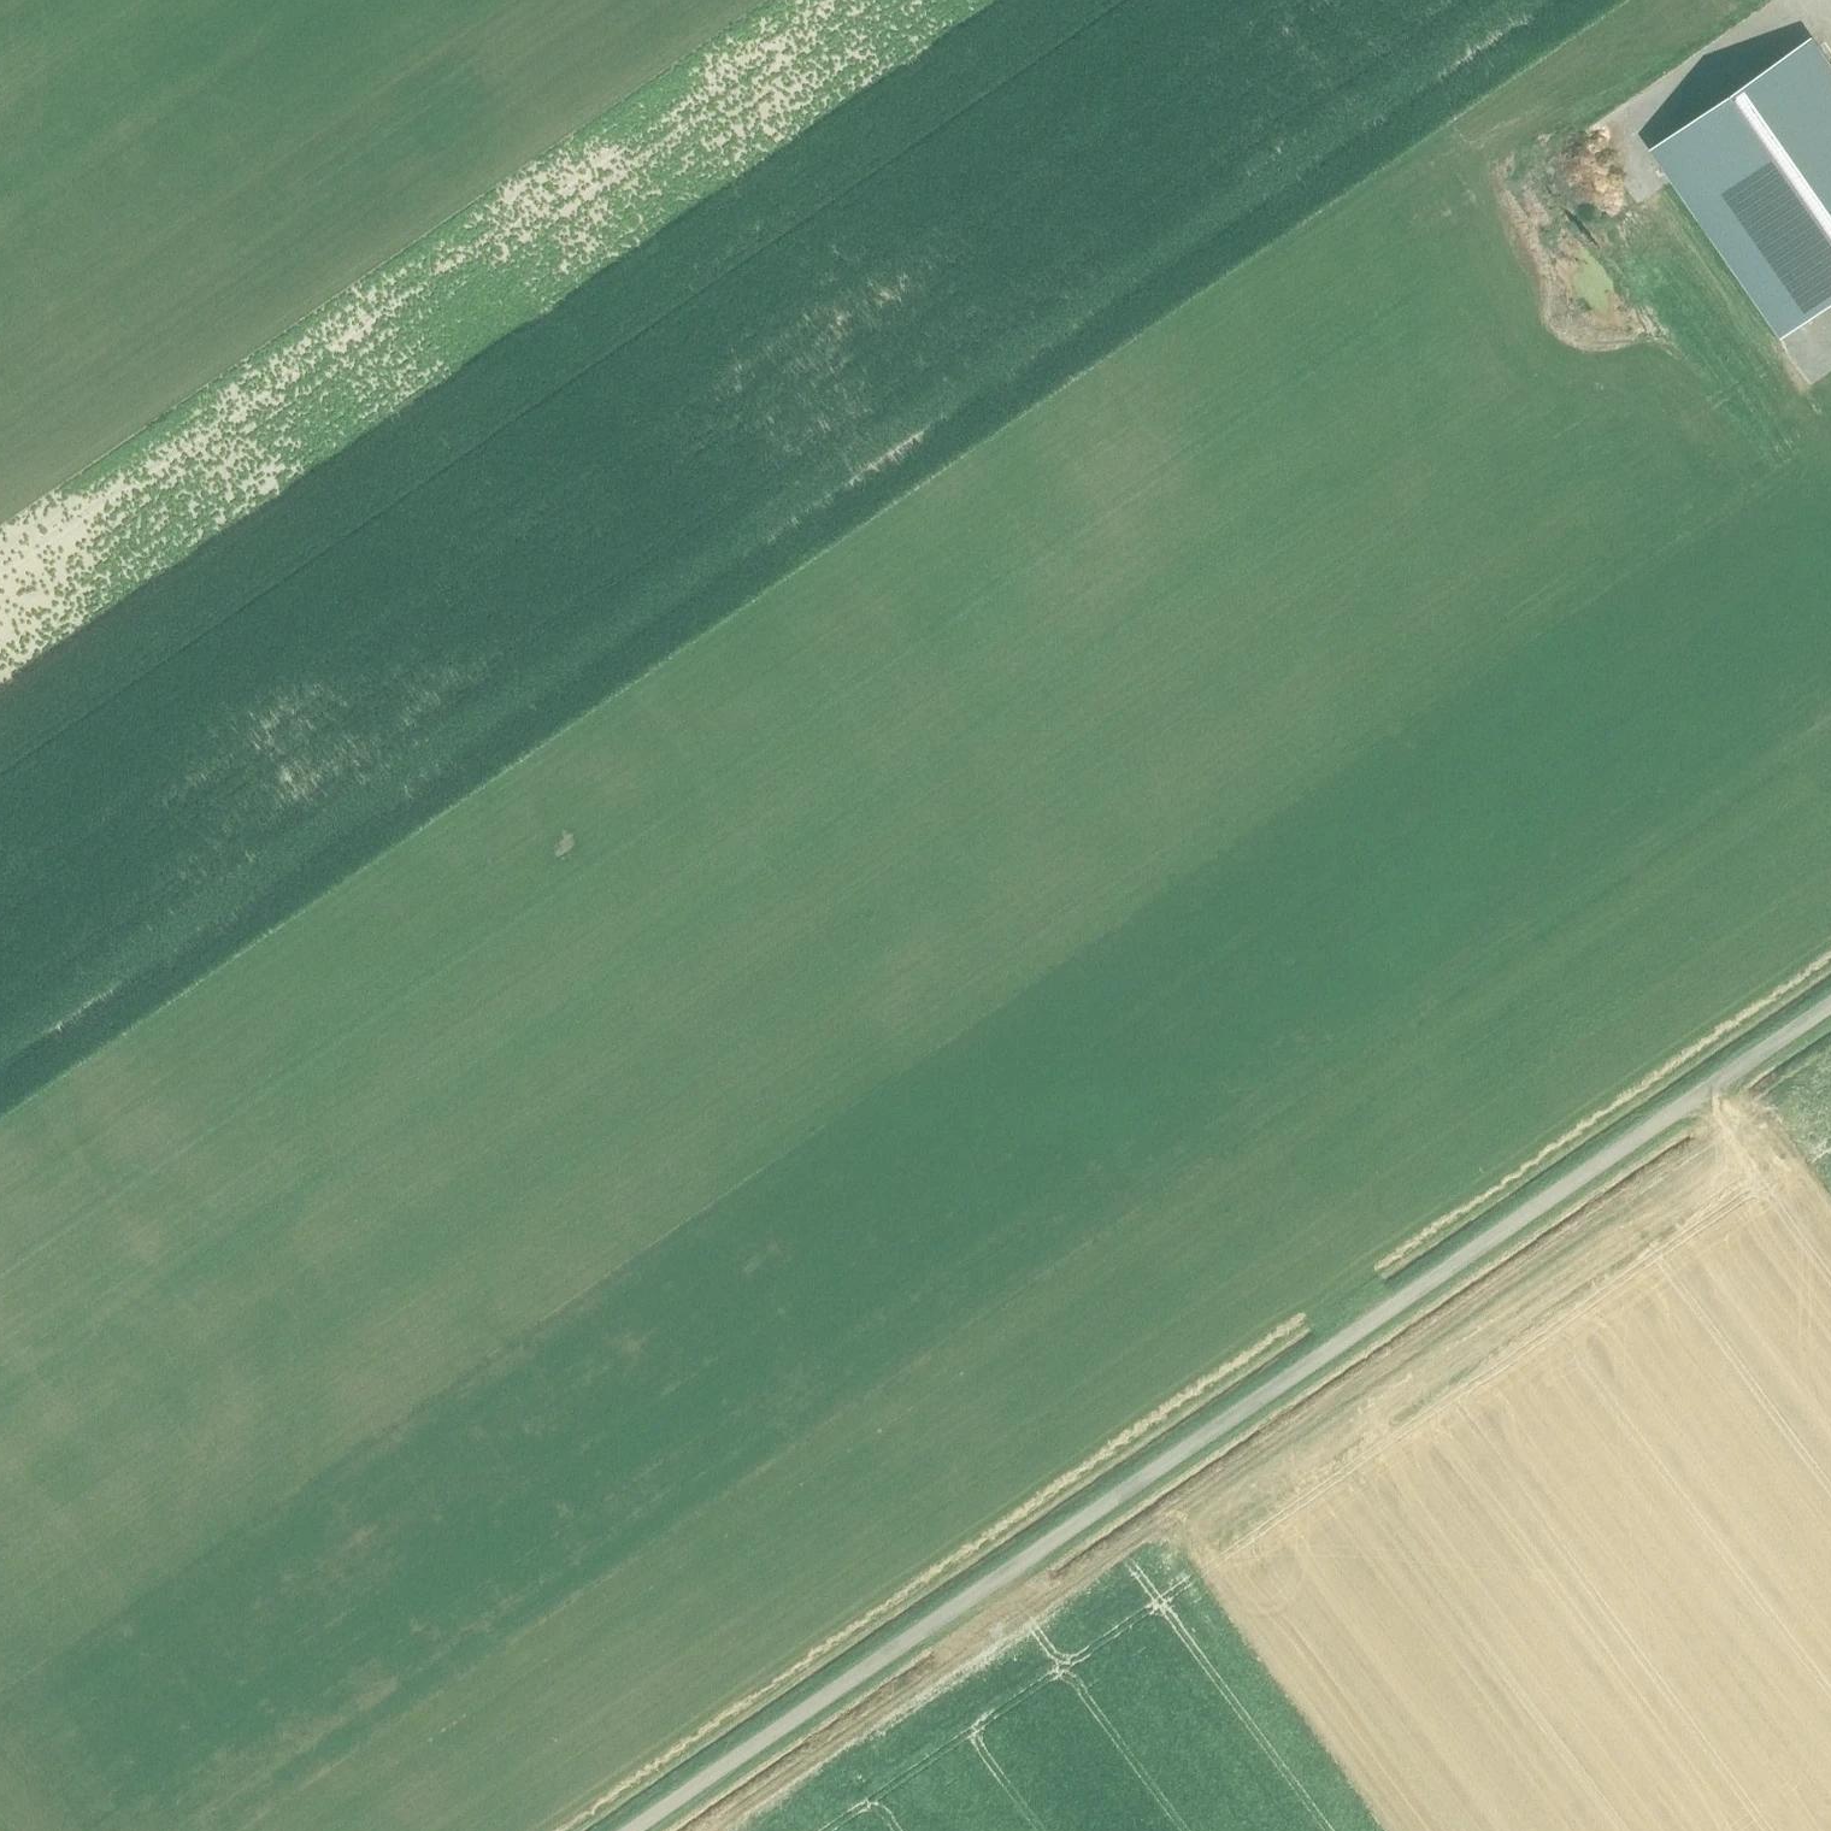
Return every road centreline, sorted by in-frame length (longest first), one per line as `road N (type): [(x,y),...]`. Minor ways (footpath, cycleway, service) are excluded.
road 1 (unclassified): [(638,1830),(1830,1005)]

